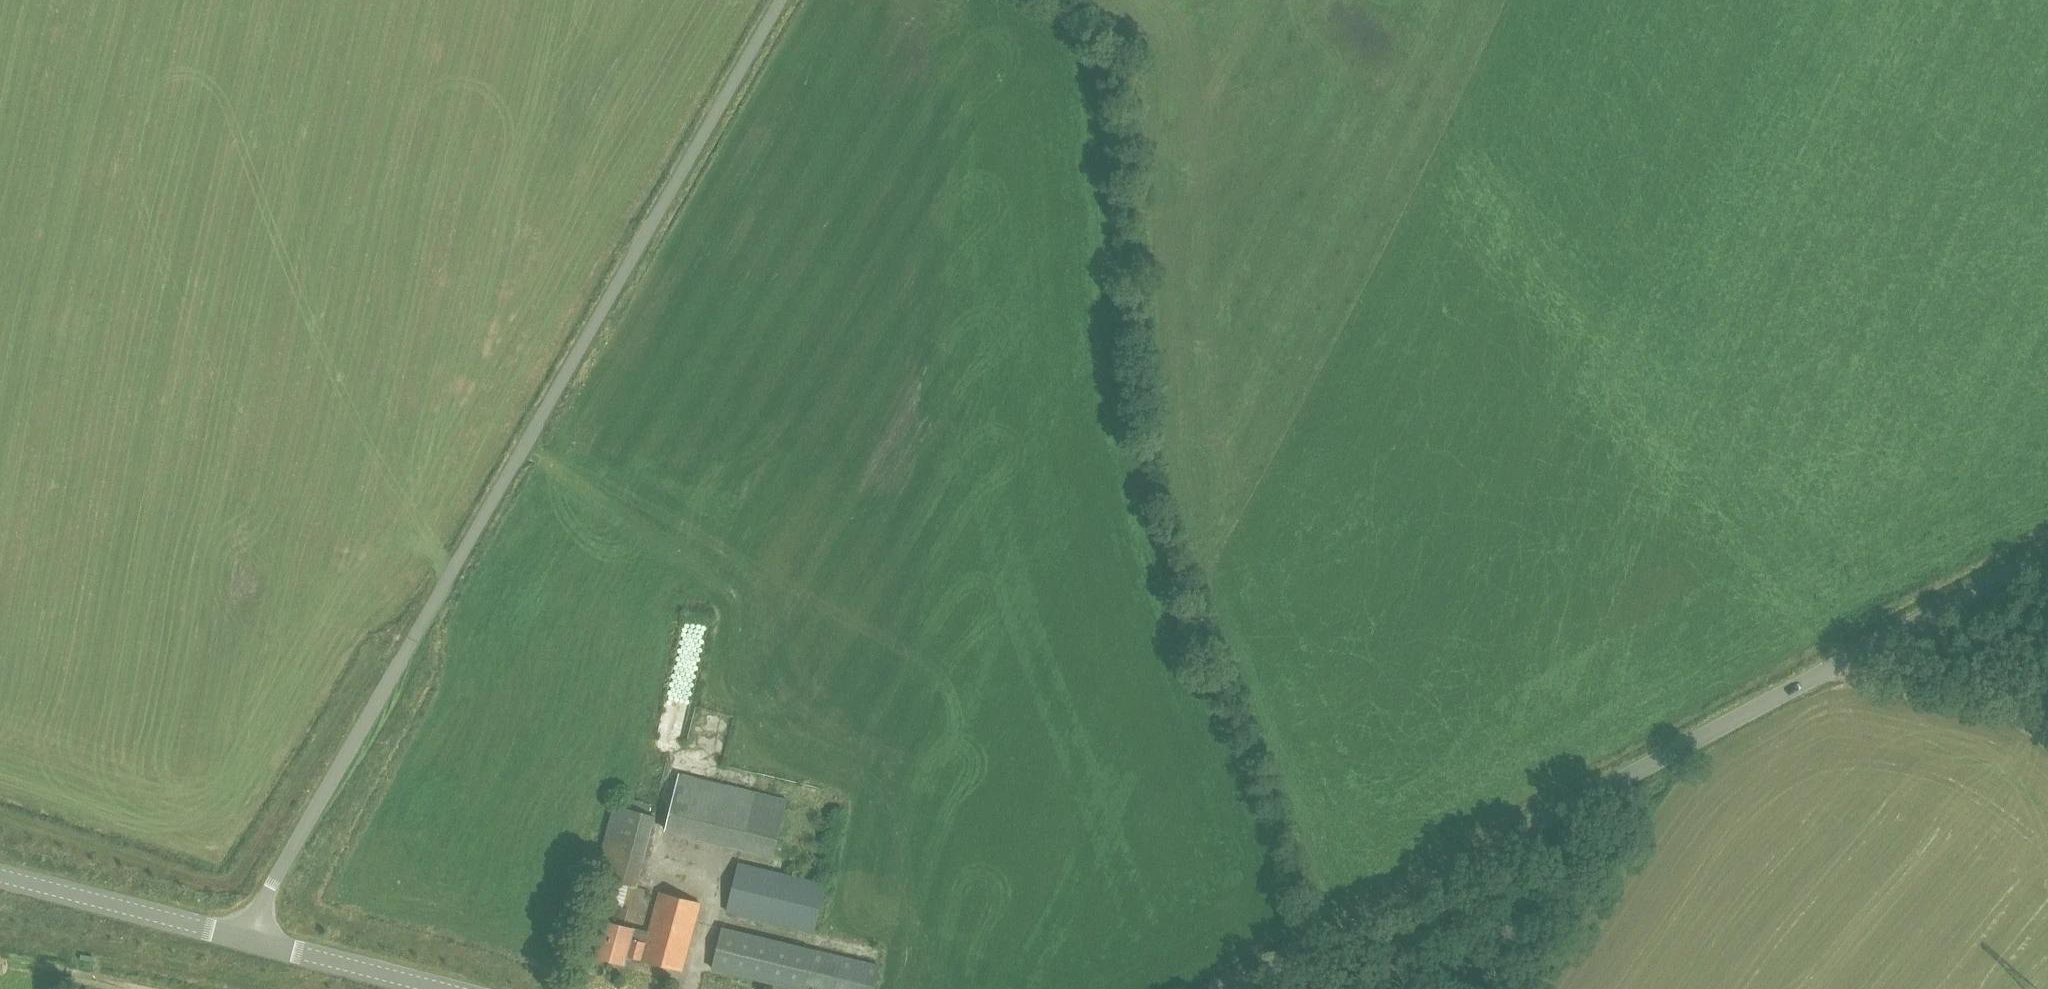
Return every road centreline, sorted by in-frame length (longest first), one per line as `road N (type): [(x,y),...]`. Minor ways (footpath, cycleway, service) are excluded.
road 1 (unclassified): [(1232,988),(1835,669)]
road 2 (unclassified): [(0,877),(448,988)]
road 3 (unclassified): [(1835,669),(2047,556)]
road 4 (unclassified): [(2047,735),(1979,704),(1835,669)]

